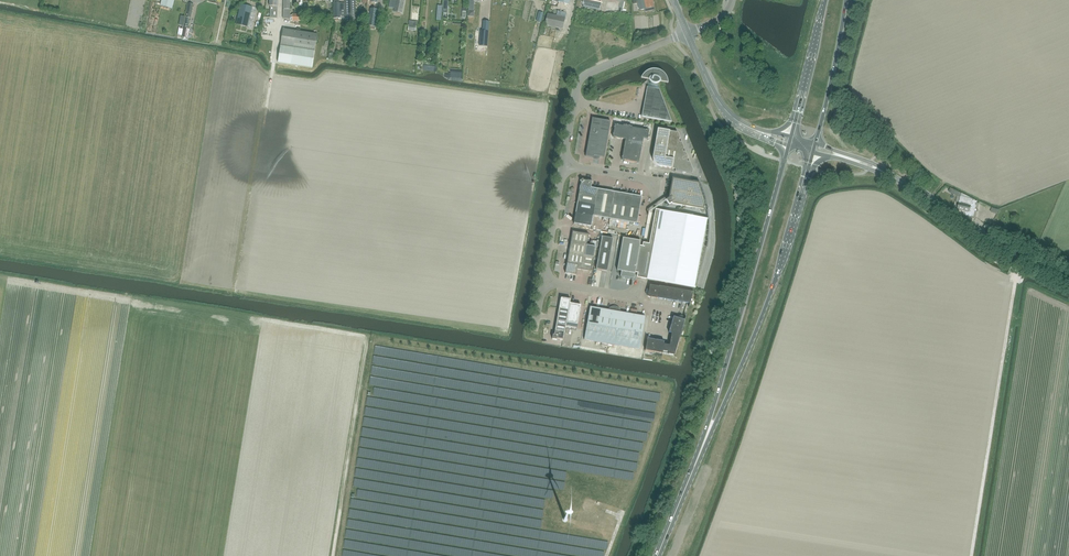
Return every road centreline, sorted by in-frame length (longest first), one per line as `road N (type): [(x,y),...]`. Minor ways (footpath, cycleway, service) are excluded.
road 1 (primary): [(688,483),(769,300),(814,148)]
road 2 (primary): [(790,142),(688,483)]
road 3 (unclassified): [(973,555),(1022,261)]
road 4 (tertiary): [(1022,261),(899,180),(814,148)]
road 5 (unclassified): [(564,164),(584,77),(687,32)]
road 6 (tertiary): [(790,142),(730,116),(687,32)]
road 7 (primary): [(814,148),(845,0)]
road 8 (primary): [(825,0),(790,142)]

